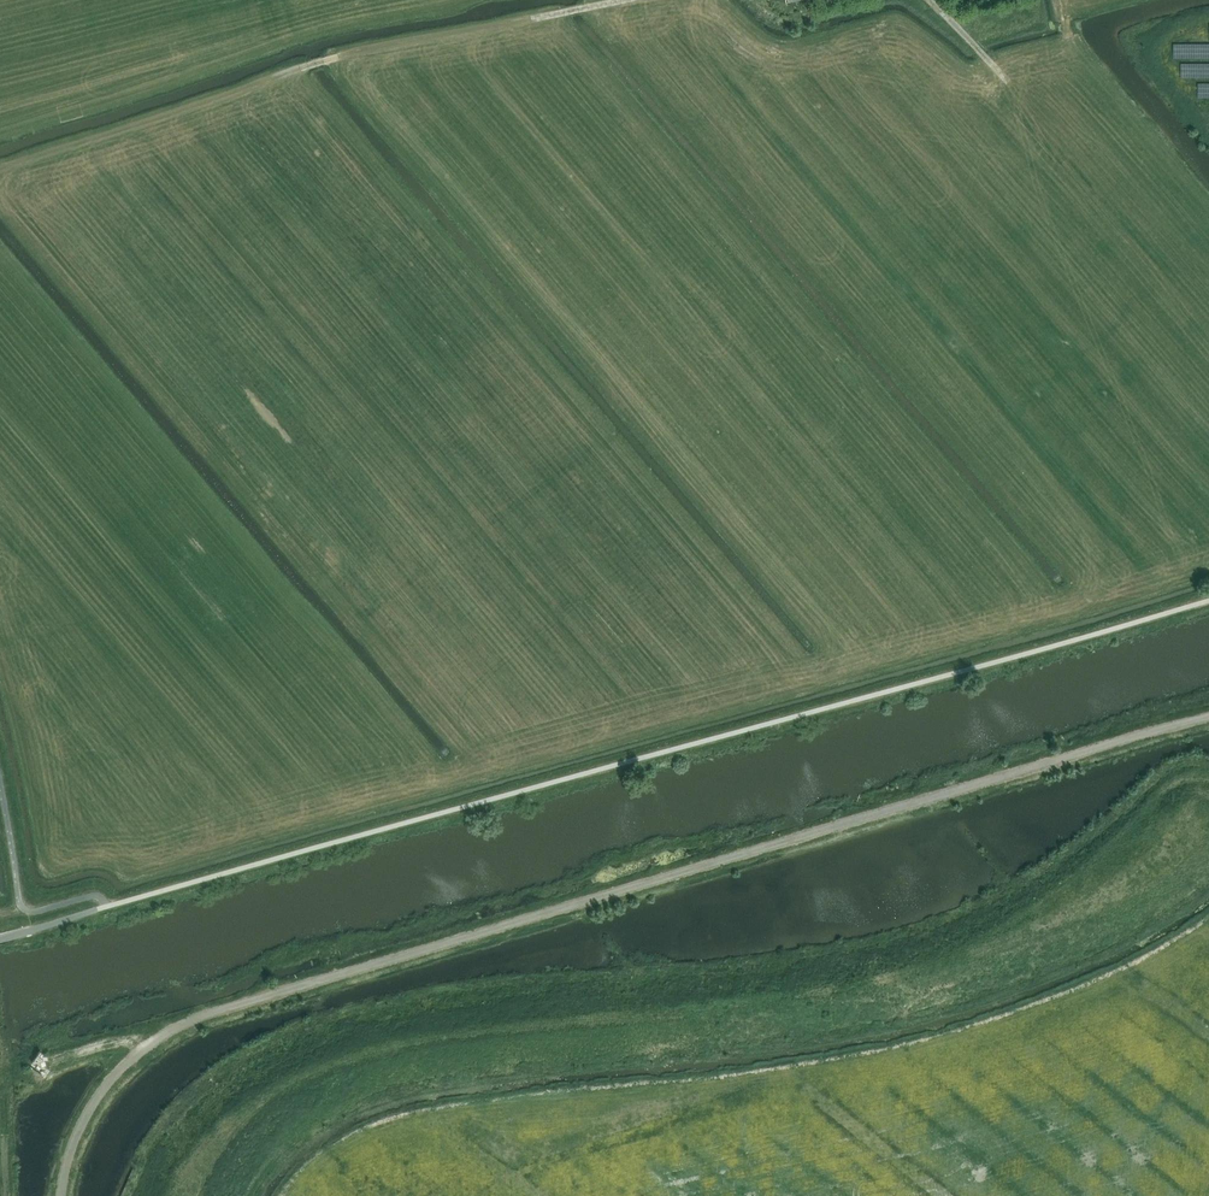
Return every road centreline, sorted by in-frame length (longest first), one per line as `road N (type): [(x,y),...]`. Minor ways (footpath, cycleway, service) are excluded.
road 1 (track): [(1208,881),(1120,941),(908,1016),(832,1033),(400,1087),(283,1149),(251,1195)]
road 2 (track): [(624,0),(345,55),(0,168)]

